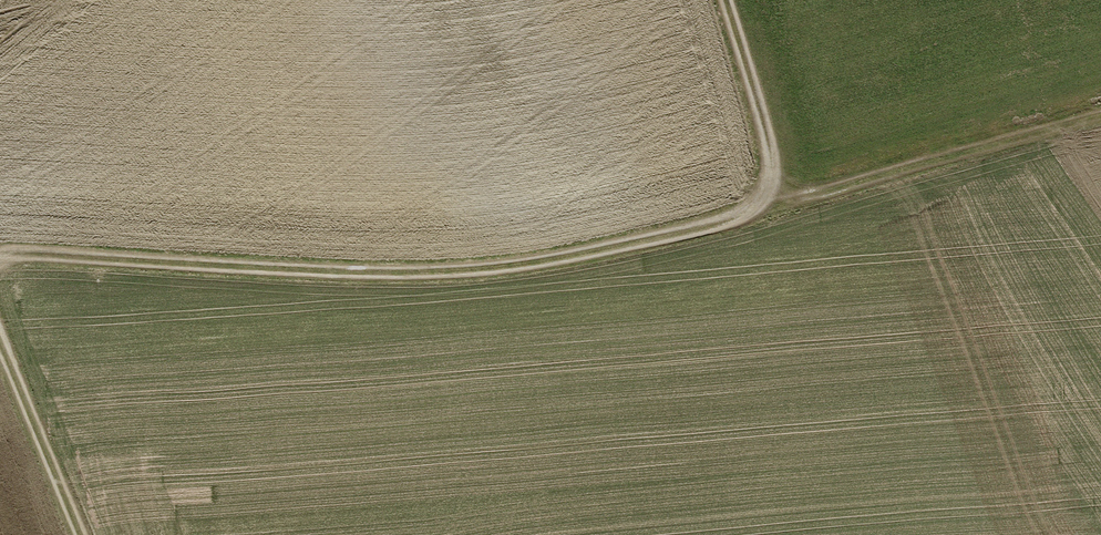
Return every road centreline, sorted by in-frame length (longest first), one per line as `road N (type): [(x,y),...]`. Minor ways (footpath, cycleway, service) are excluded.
road 1 (track): [(780,200),(538,259),(473,267),(0,256)]
road 2 (track): [(1100,113),(780,200)]
road 3 (track): [(0,332),(83,534)]
road 4 (track): [(780,200),(723,0)]

